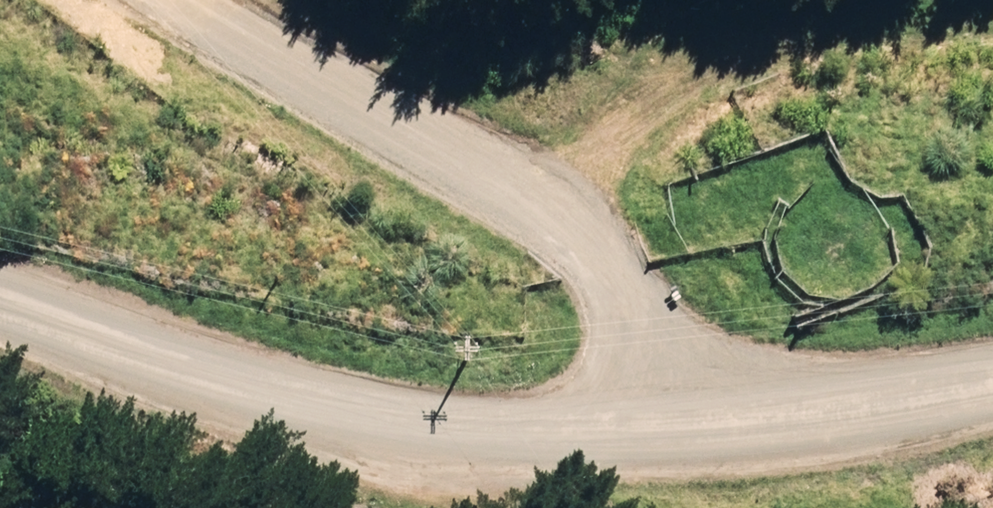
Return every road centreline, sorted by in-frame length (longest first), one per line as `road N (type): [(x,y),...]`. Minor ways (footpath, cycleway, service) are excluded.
road 1 (unclassified): [(0,317),(164,378),(308,412),(465,434),(669,425)]
road 2 (unclassified): [(669,425),(633,324),(595,268),(534,213),(184,0)]
road 3 (unclassified): [(669,425),(896,405),(992,387)]

